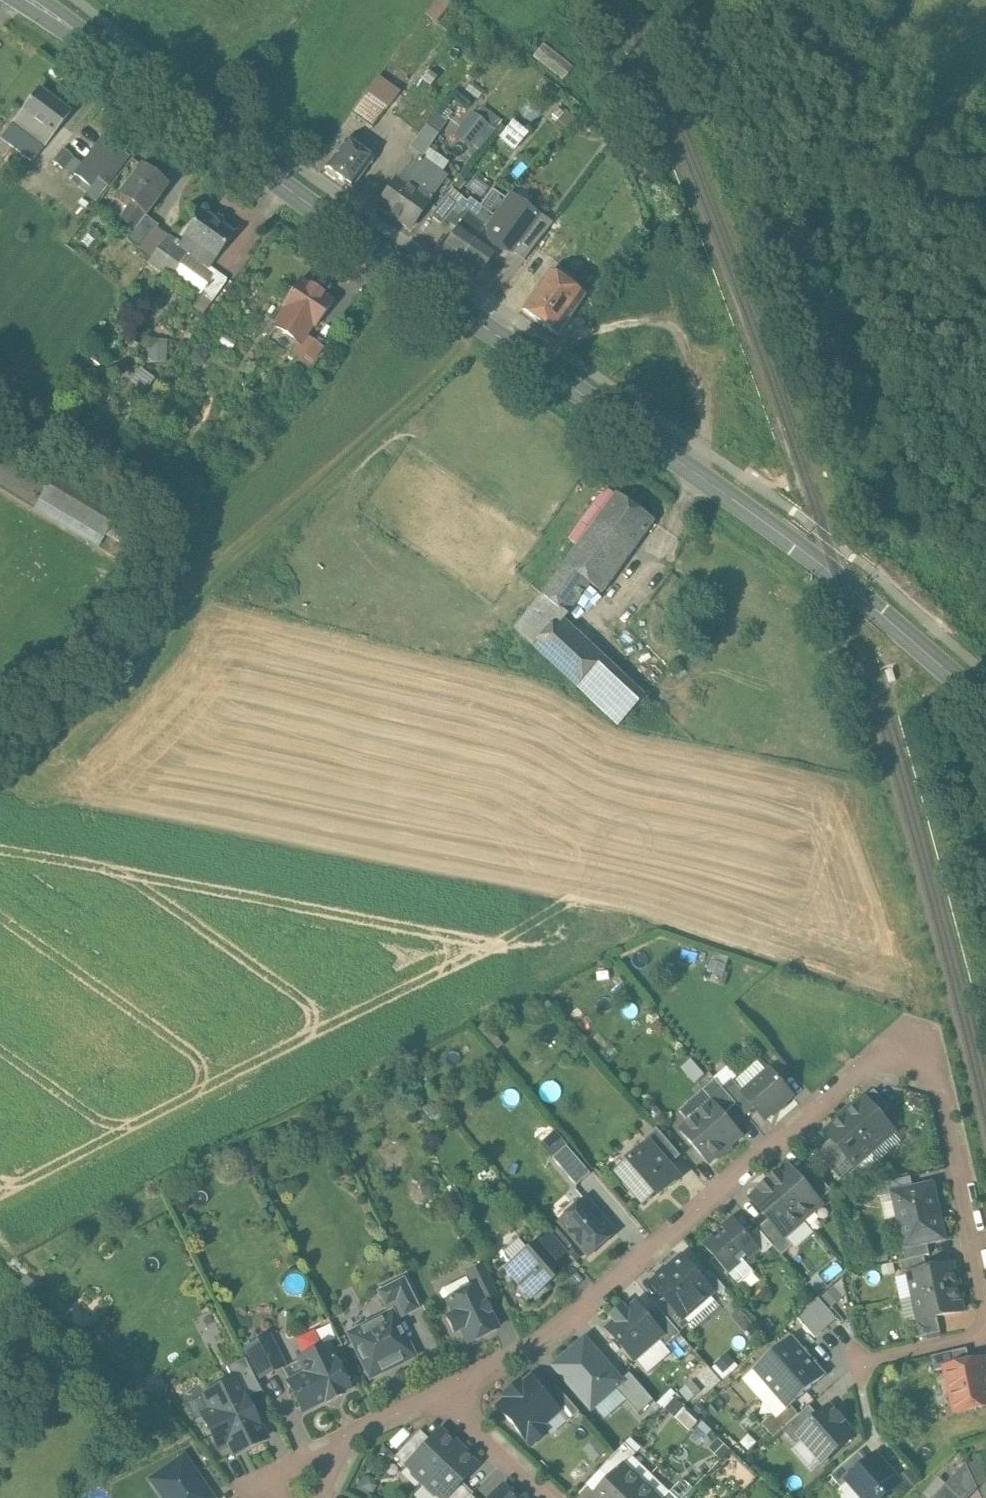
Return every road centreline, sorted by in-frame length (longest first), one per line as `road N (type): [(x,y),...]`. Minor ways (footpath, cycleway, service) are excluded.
road 1 (secondary): [(985,703),(732,498),(34,0)]
road 2 (residential): [(442,1389),(537,1345),(880,1054),(905,1044),(925,1048),(939,1065),(985,1290)]
road 3 (residential): [(324,1497),(349,1444),(442,1389)]
road 4 (residential): [(442,1389),(554,1497)]
road 5 (residential): [(985,1331),(859,1361)]

